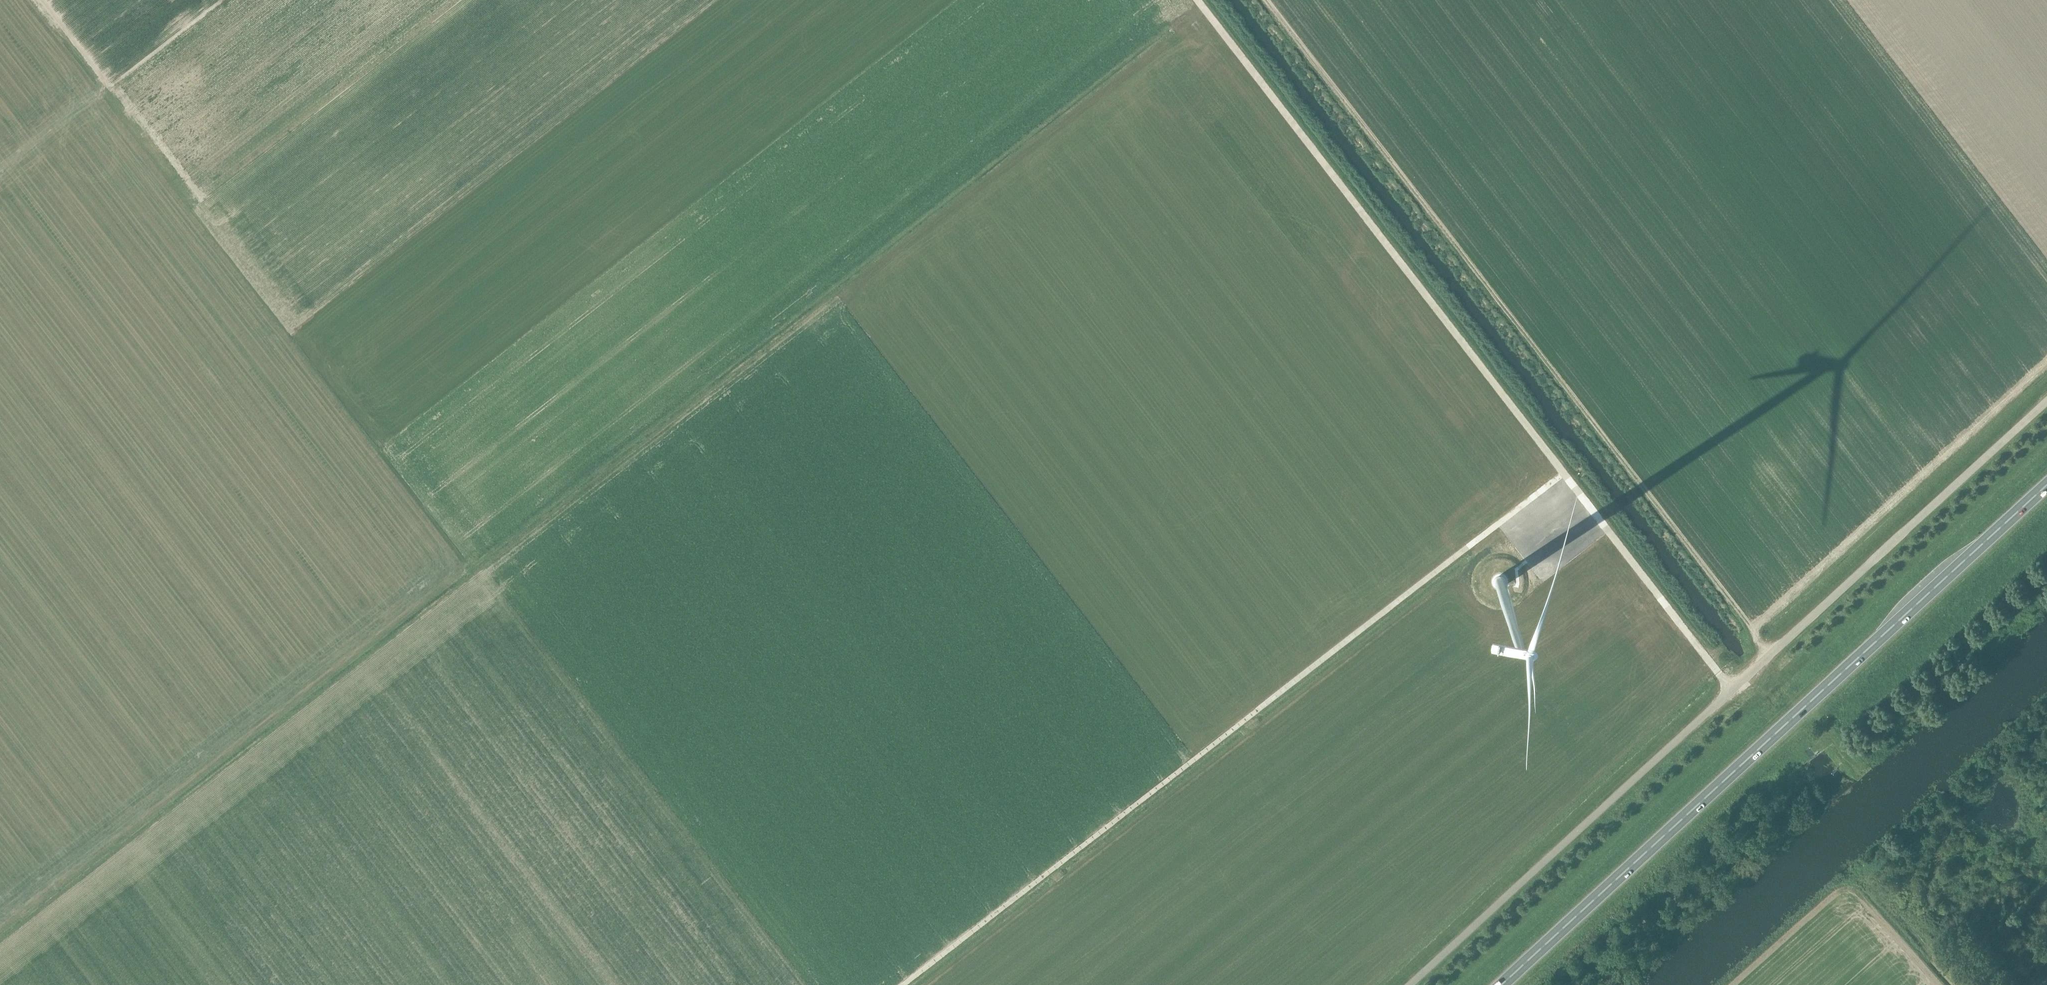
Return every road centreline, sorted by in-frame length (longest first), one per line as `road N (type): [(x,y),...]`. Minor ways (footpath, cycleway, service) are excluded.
road 1 (track): [(1732,688),(1196,0)]
road 2 (unclassified): [(1410,984),(2046,399)]
road 3 (trunk): [(1500,984),(2046,485)]

